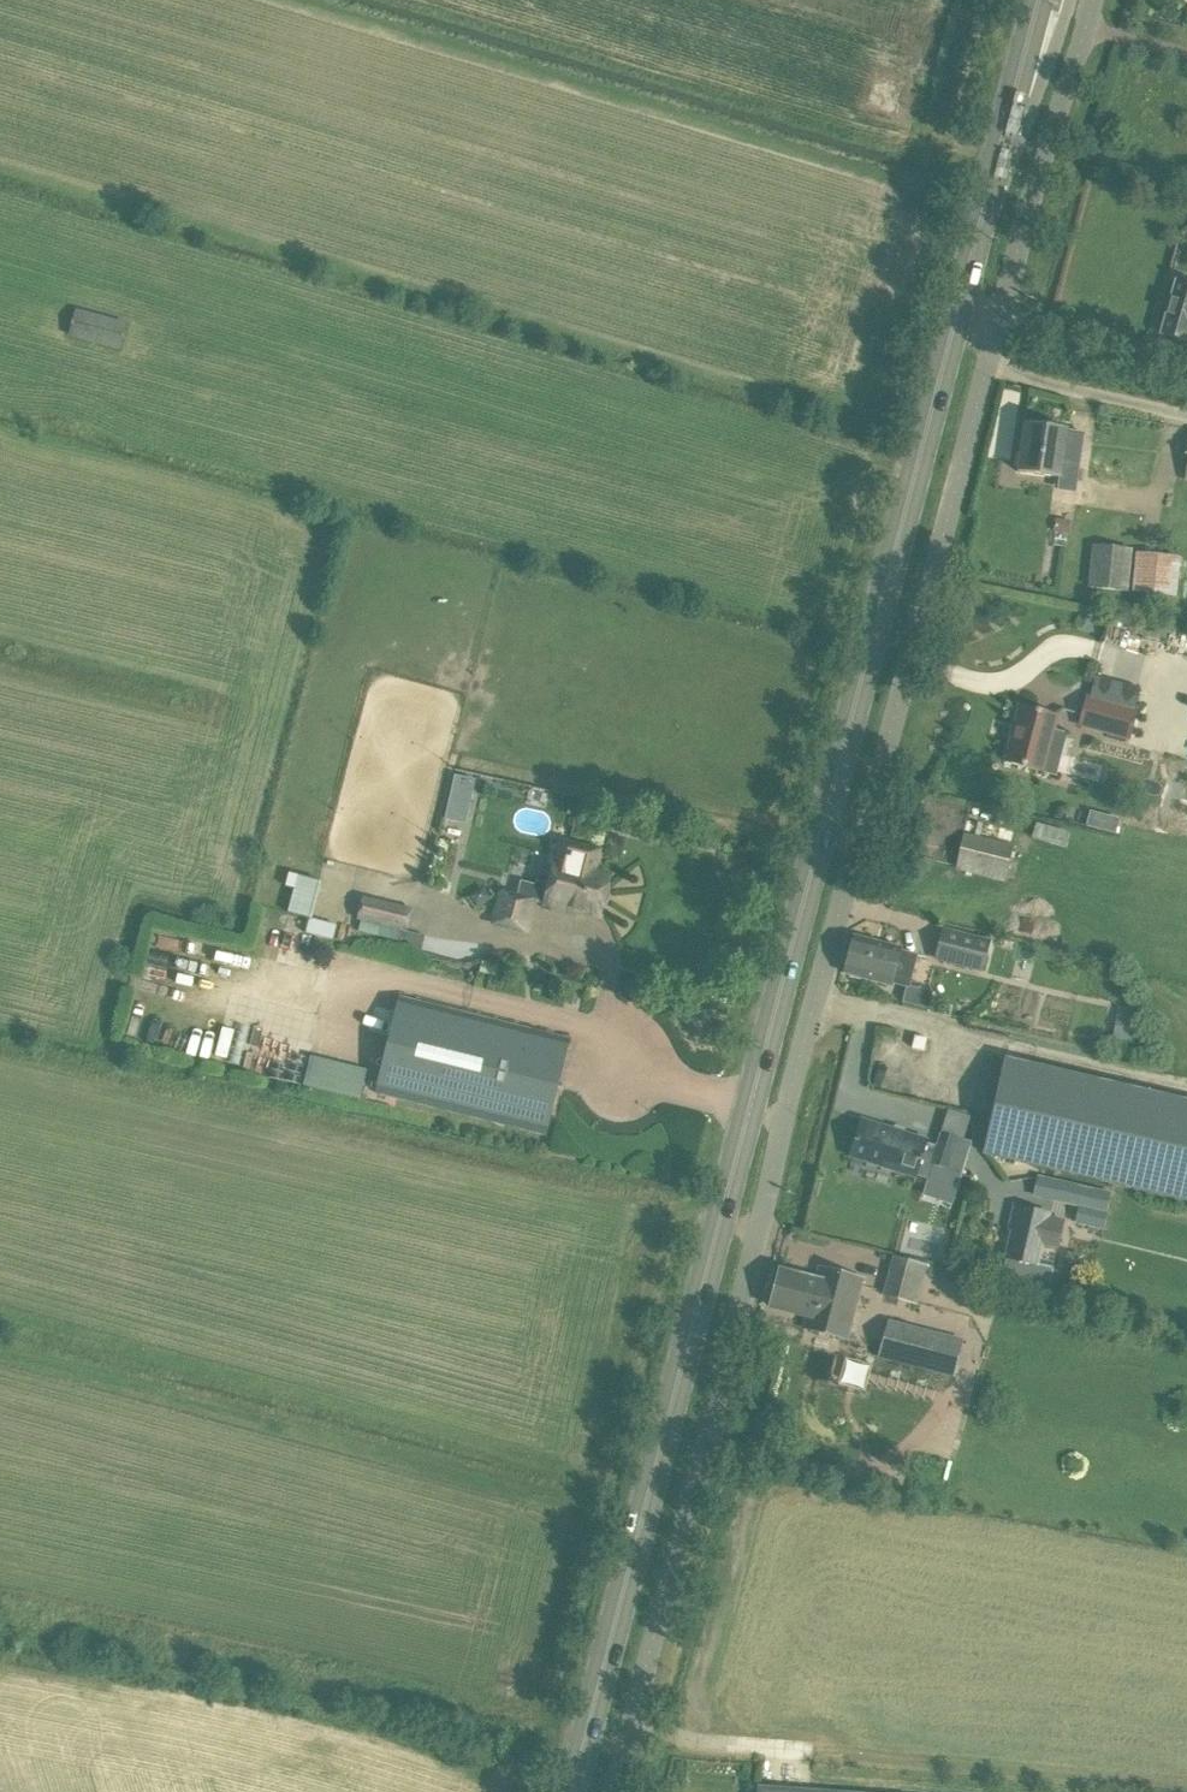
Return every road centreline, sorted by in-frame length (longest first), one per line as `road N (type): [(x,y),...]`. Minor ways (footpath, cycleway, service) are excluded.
road 1 (unclassified): [(615,1791),(988,368),(1095,0)]
road 2 (primary): [(569,1791),(1035,0)]

